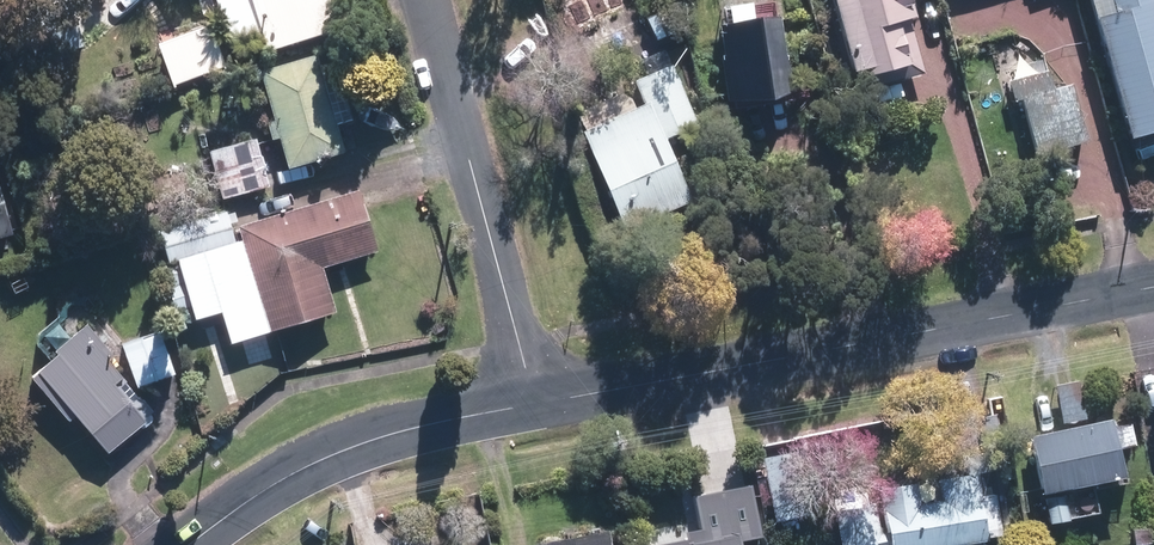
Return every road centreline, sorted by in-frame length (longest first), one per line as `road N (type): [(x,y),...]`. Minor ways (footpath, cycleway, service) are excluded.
road 1 (residential): [(1153,285),(532,405)]
road 2 (residential): [(424,0),(532,405)]
road 3 (residential): [(532,405),(337,461),(195,544)]

